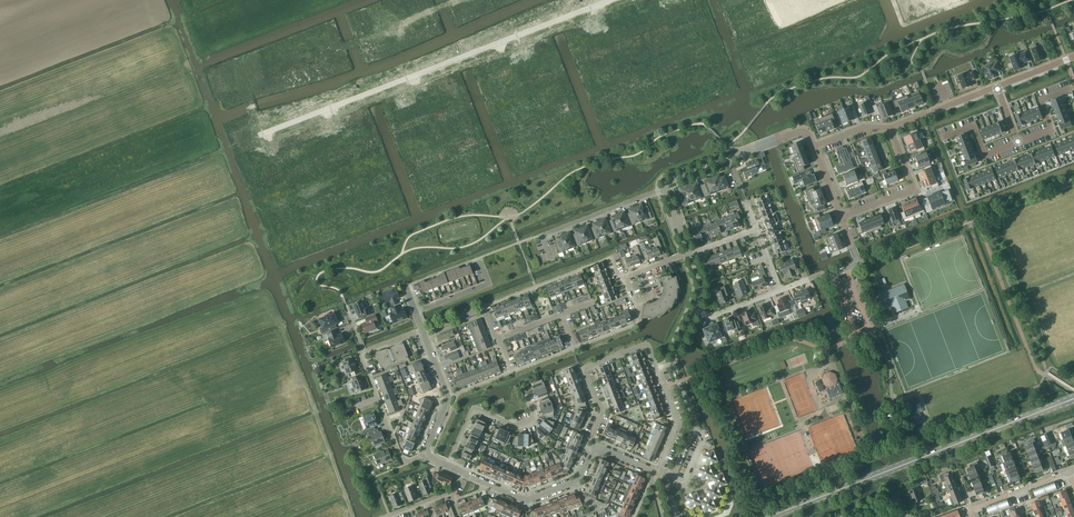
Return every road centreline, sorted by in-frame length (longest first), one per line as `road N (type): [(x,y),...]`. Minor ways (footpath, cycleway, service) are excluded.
road 1 (primary): [(768,516),(1073,399)]
road 2 (residential): [(263,134),(247,97),(460,0)]
road 3 (residential): [(448,465),(474,408),(519,426),(535,418),(527,396)]
road 4 (residential): [(891,127),(911,189),(841,218)]
road 5 (residential): [(428,453),(400,456),(364,352)]
road 6 (residential): [(542,236),(666,190)]
road 7 (residential): [(428,453),(449,399),(423,331)]
road 8 (residential): [(672,480),(695,421),(674,363)]

